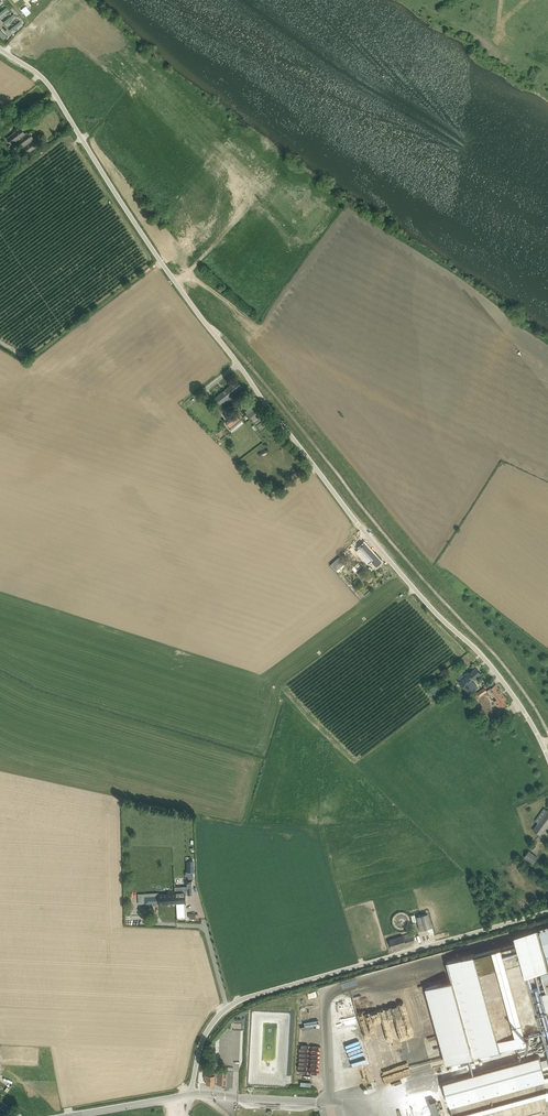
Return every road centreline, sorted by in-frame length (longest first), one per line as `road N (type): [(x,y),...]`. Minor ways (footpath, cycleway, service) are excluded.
road 1 (track): [(209,328),(247,362),(366,515),(505,667),(547,733)]
road 2 (unclassified): [(547,772),(496,676),(376,547),(237,366)]
road 3 (unclassified): [(191,1094),(203,1035),(234,1001),(547,914)]
road 4 (unclassified): [(237,366),(49,85),(0,48)]
road 5 (unclassified): [(63,1115),(191,1094)]

